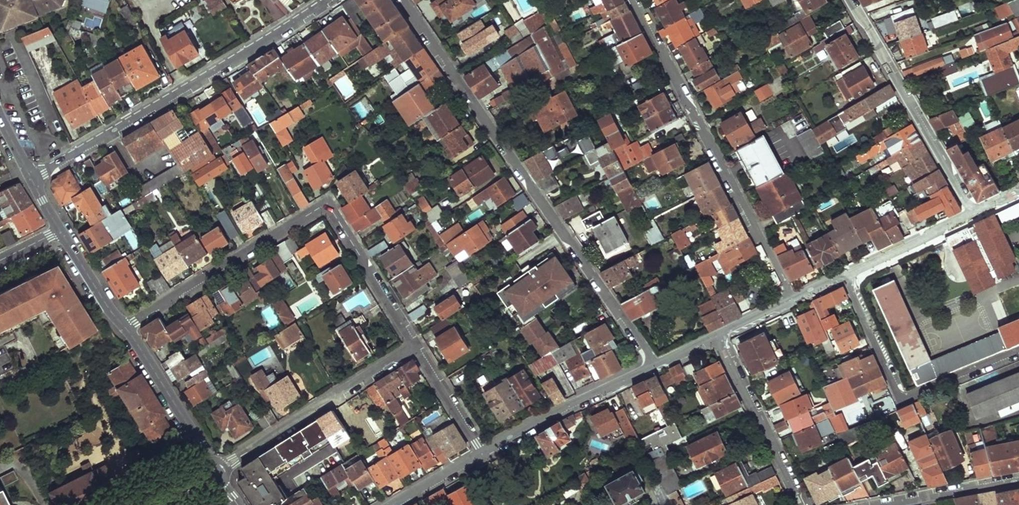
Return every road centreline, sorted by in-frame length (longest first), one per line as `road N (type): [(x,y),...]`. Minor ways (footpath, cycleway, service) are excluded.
road 1 (residential): [(655,366),(403,0)]
road 2 (residential): [(126,328),(328,206),(419,346)]
road 3 (residential): [(31,178),(326,0)]
road 4 (residential): [(635,0),(792,299)]
road 5 (residential): [(844,274),(905,396),(1018,350)]
road 6 (residential): [(972,212),(849,0)]
road 7 (residential): [(419,346),(213,474)]
road 8 (residential): [(655,366),(482,452)]
road 9 (residential): [(717,336),(802,504)]
road 10 (residential): [(213,474),(126,328)]
road 11 (residential): [(972,212),(844,274)]
road 12 (residential): [(882,504),(1018,479)]
road 13 (residential): [(419,346),(482,452)]

